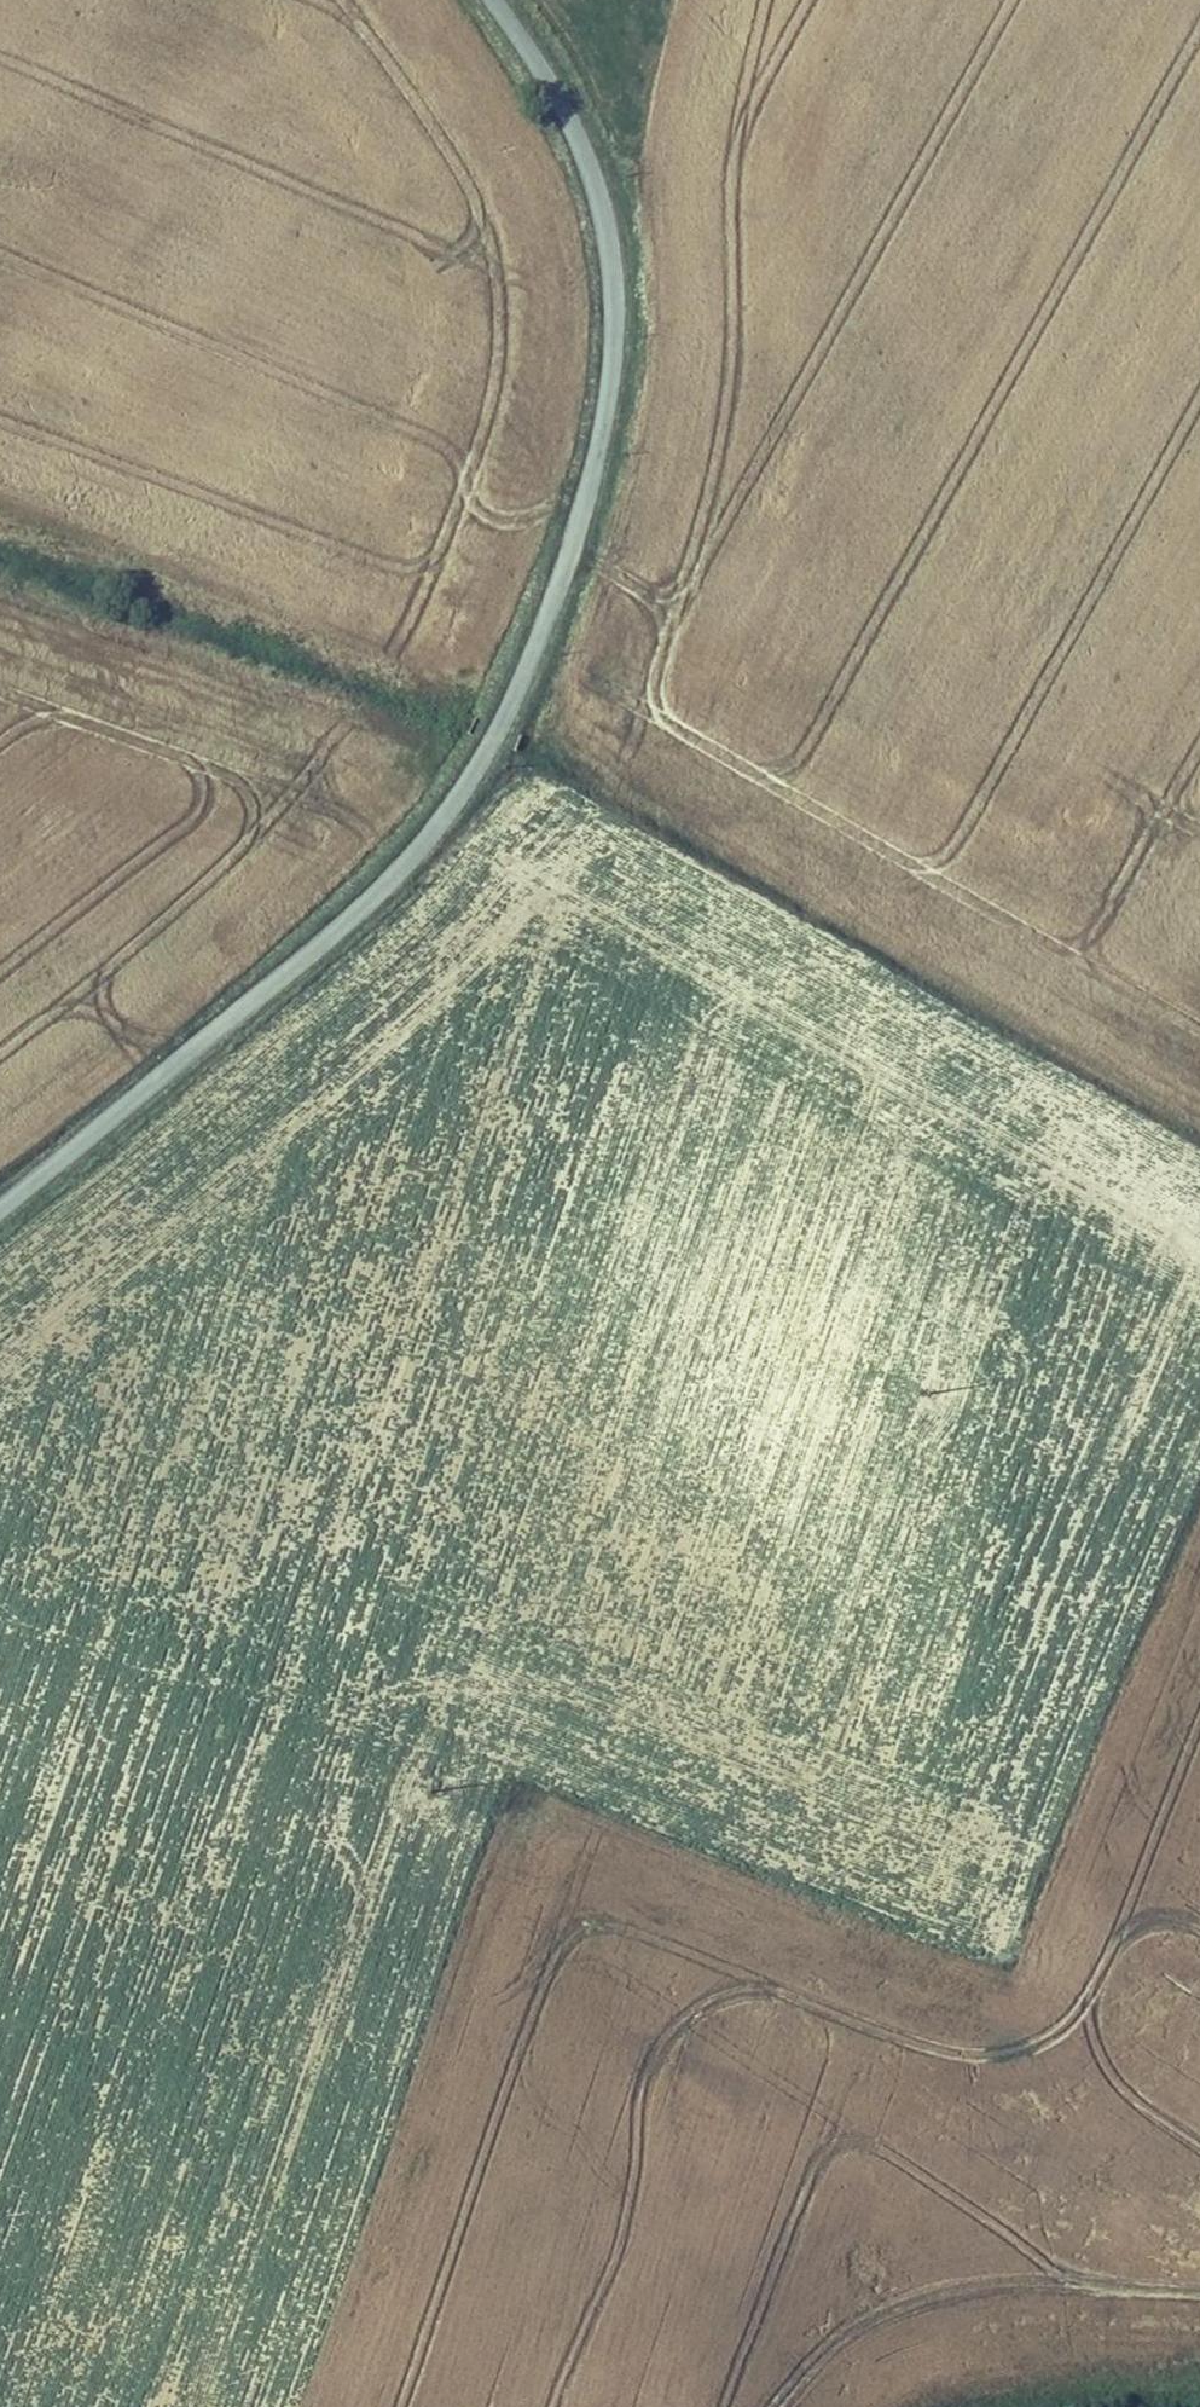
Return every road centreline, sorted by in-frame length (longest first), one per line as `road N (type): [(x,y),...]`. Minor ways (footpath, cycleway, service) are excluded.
road 1 (tertiary): [(0,1209),(407,867),(501,739),(587,507),(613,393),(618,305),(612,229),(590,158),(542,62),(499,0)]

